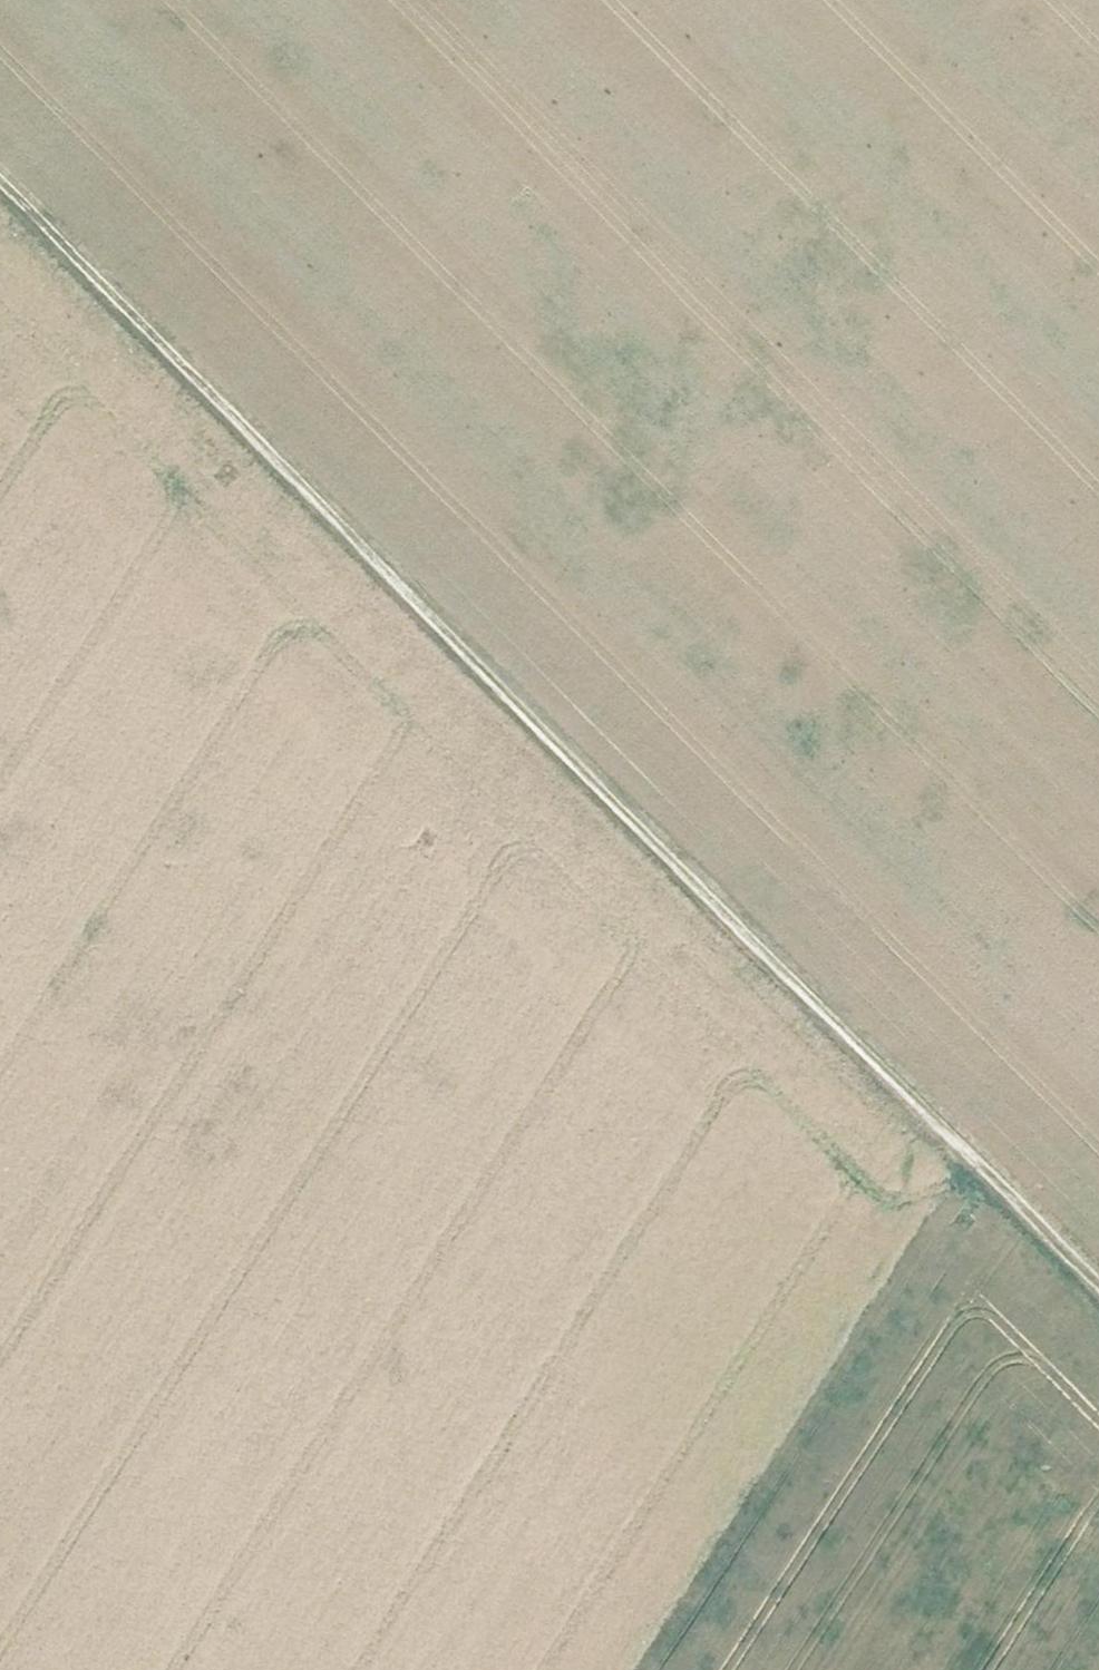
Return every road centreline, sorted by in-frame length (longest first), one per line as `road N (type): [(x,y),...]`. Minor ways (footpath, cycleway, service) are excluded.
road 1 (track): [(1098,1285),(0,181)]

